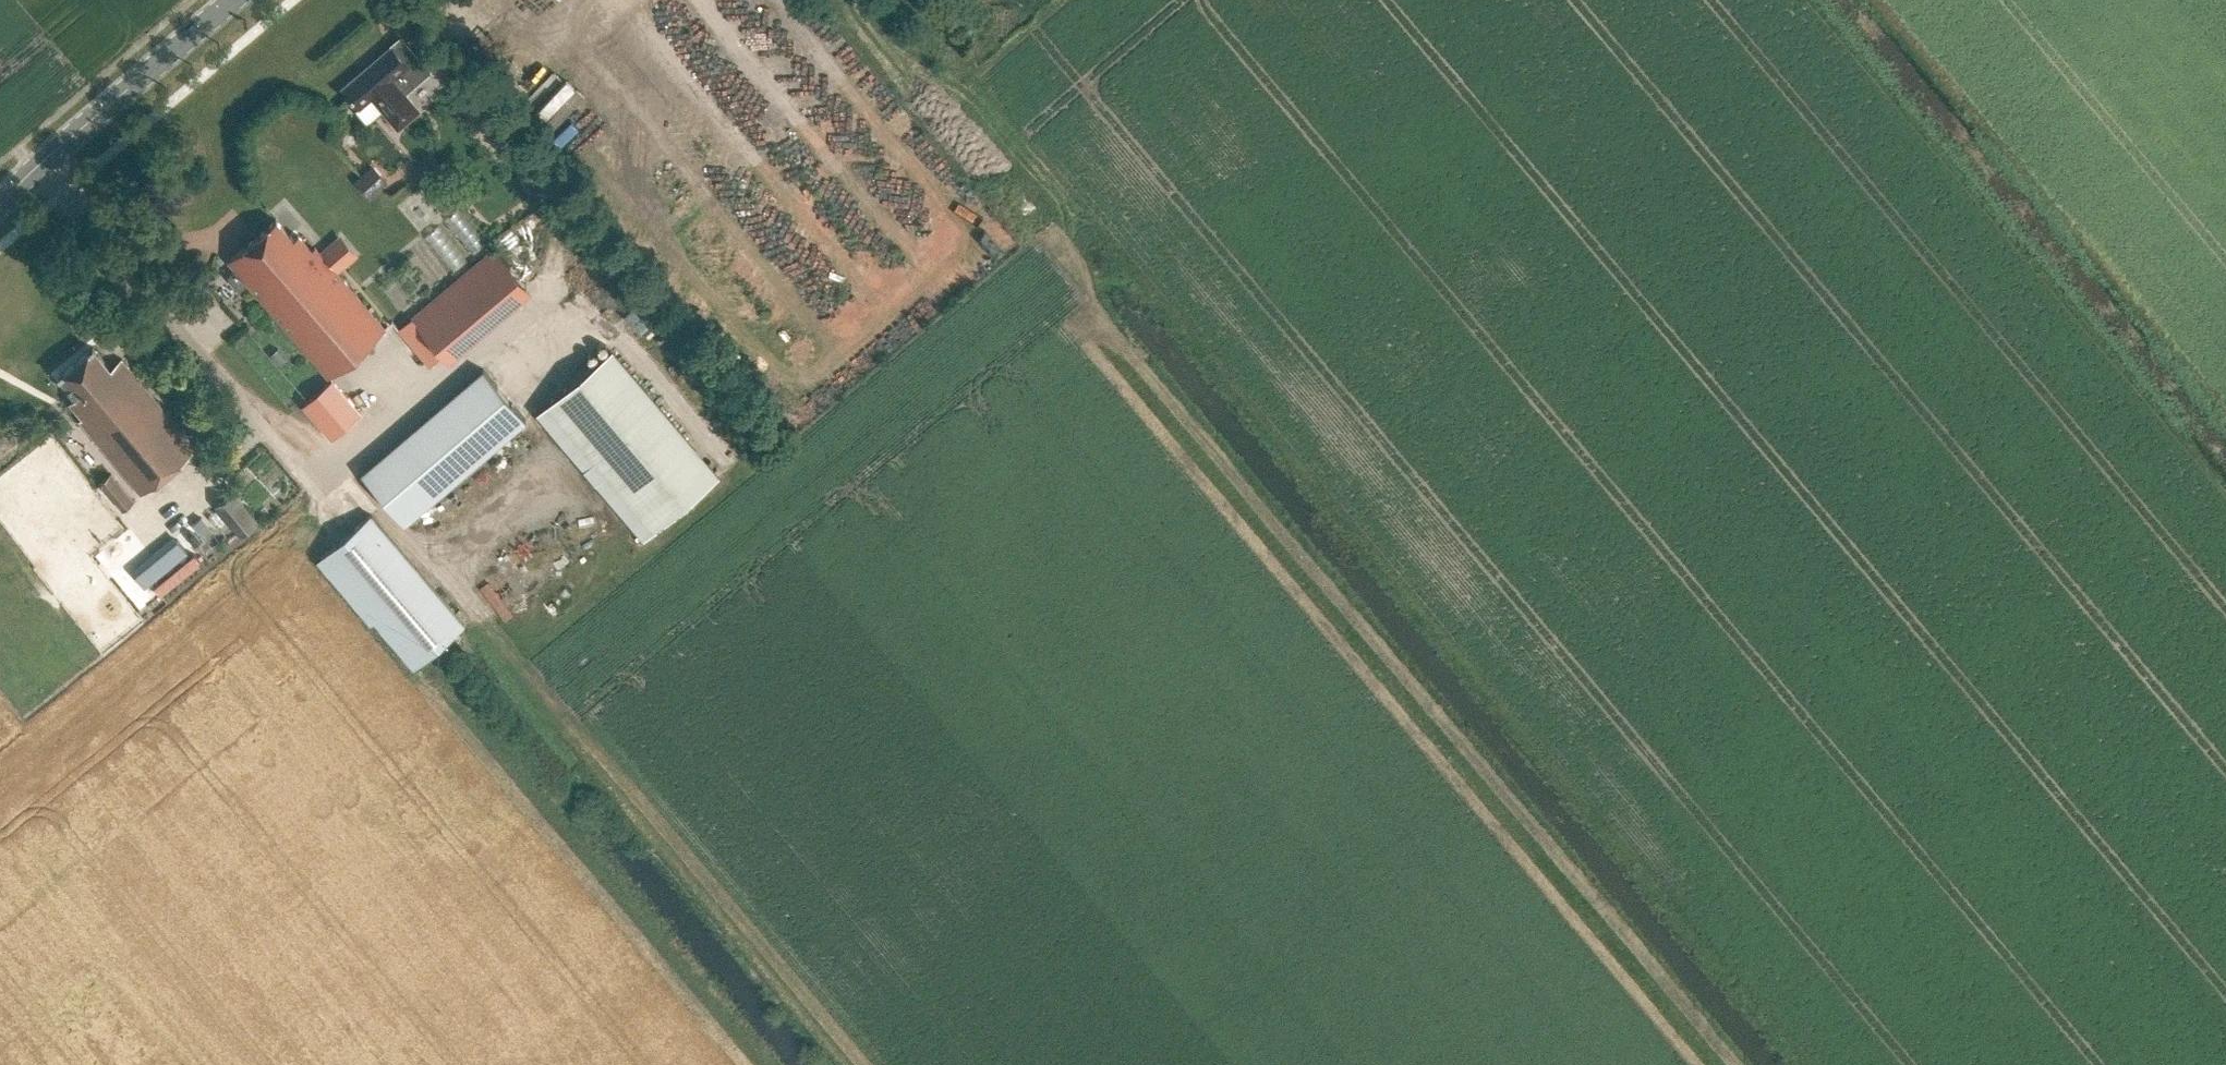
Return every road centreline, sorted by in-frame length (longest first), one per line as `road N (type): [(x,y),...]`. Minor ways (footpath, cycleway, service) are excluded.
road 1 (tertiary): [(0,208),(30,173),(233,0)]

